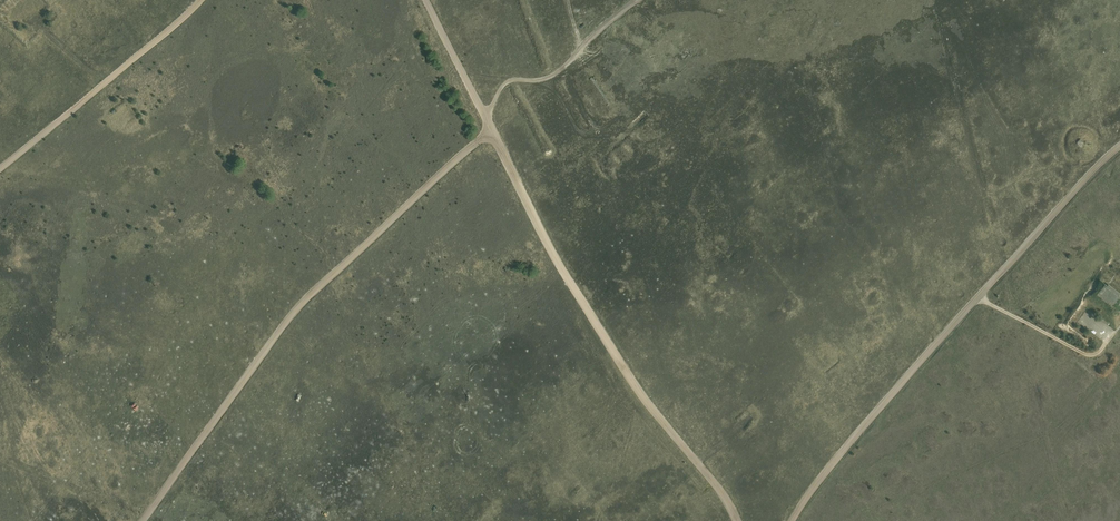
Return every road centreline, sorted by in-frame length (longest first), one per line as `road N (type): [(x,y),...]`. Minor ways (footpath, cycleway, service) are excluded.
road 1 (track): [(140,520),(305,298),(484,131),(497,93),(513,80),(459,69)]
road 2 (track): [(421,0),(567,280),(687,453),(696,464),(749,417)]
road 3 (track): [(794,520),(853,439),(980,298),(1081,353),(1093,356),(1104,344)]
road 4 (track): [(199,0),(0,168)]
road 5 (track): [(980,298),(1119,147)]

